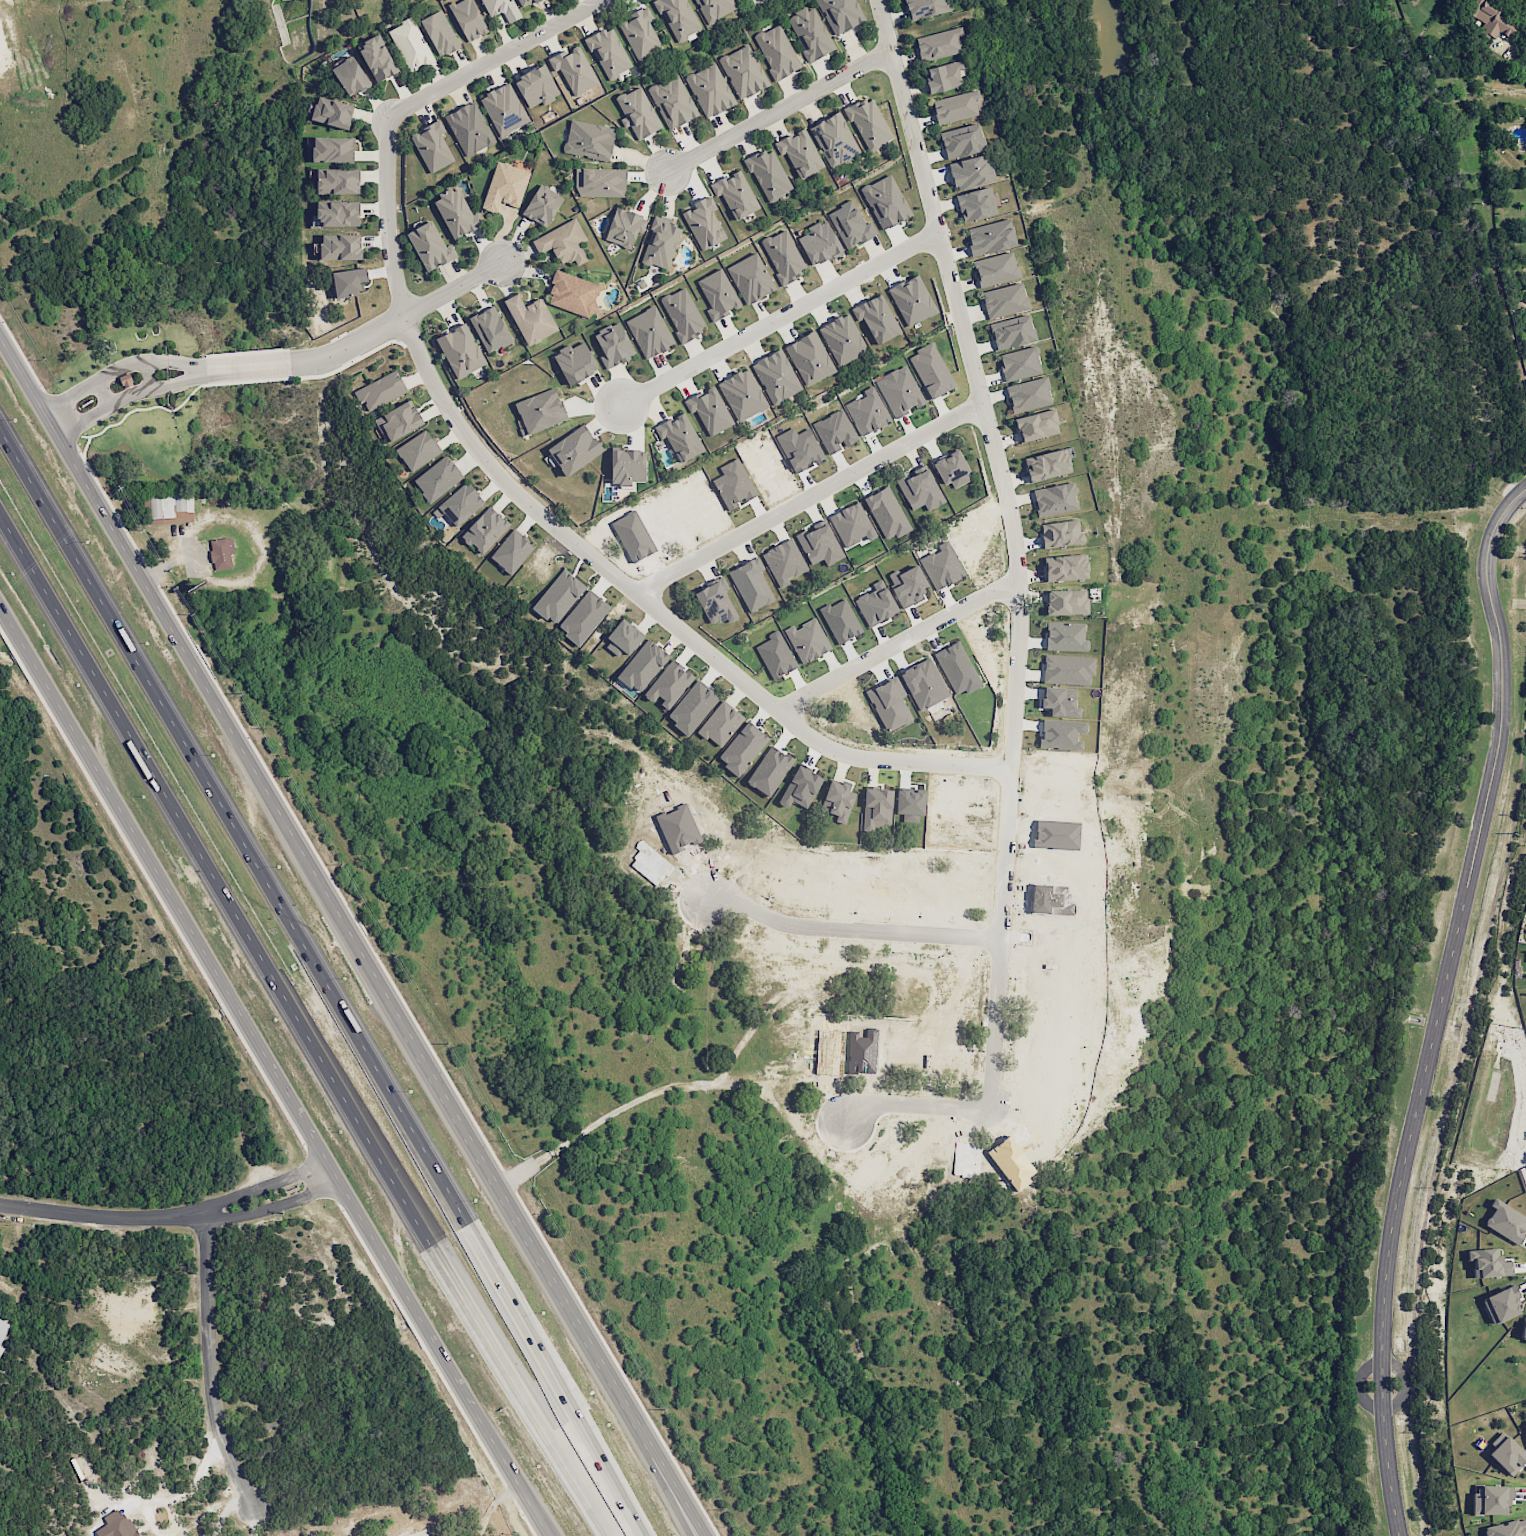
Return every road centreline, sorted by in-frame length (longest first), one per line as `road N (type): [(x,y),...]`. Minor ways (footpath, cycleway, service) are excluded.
road 1 (secondary): [(707,1535),(0,335)]
road 2 (motorway): [(567,1420),(408,1117),(0,432)]
road 3 (secondary): [(0,608),(548,1535)]
road 4 (residential): [(1398,1535),(1382,1410),(1390,1227),(1500,727),(1499,644),(1486,566),(1505,510),(1525,489)]
road 5 (motorway): [(0,522),(549,1428)]
road 6 (residential): [(1011,767),(870,758),(820,743),(537,518),(490,470),(448,413),(405,317),(389,230),(389,118)]
road 7 (residential): [(1008,843),(1021,627),(1011,513),(877,0)]
road 8 (residential): [(1008,843),(994,1091),(975,1109),(883,1104),(847,1118)]
road 9 (residential): [(643,601),(920,430),(984,407)]
road 10 (residential): [(615,403),(936,223)]
road 11 (residential): [(205,1208),(213,1400),(253,1508)]
road 12 (residential): [(1003,938),(791,924),(743,899),(708,894)]
road 13 (residential): [(779,709),(991,591),(1019,585)]
road 14 (residential): [(889,52),(668,173)]
road 15 (residential): [(389,118),(603,0)]
road 16 (residential): [(293,364),(338,354),(503,264)]
road 17 (residential): [(0,1206),(182,1217)]
road 18 (residential): [(182,1217),(227,1220),(339,1183)]
road 19 (residential): [(325,1161),(182,1217)]
road 20 (motorway): [(635,1535),(567,1420)]
road 21 (motorway): [(549,1428),(613,1535)]

